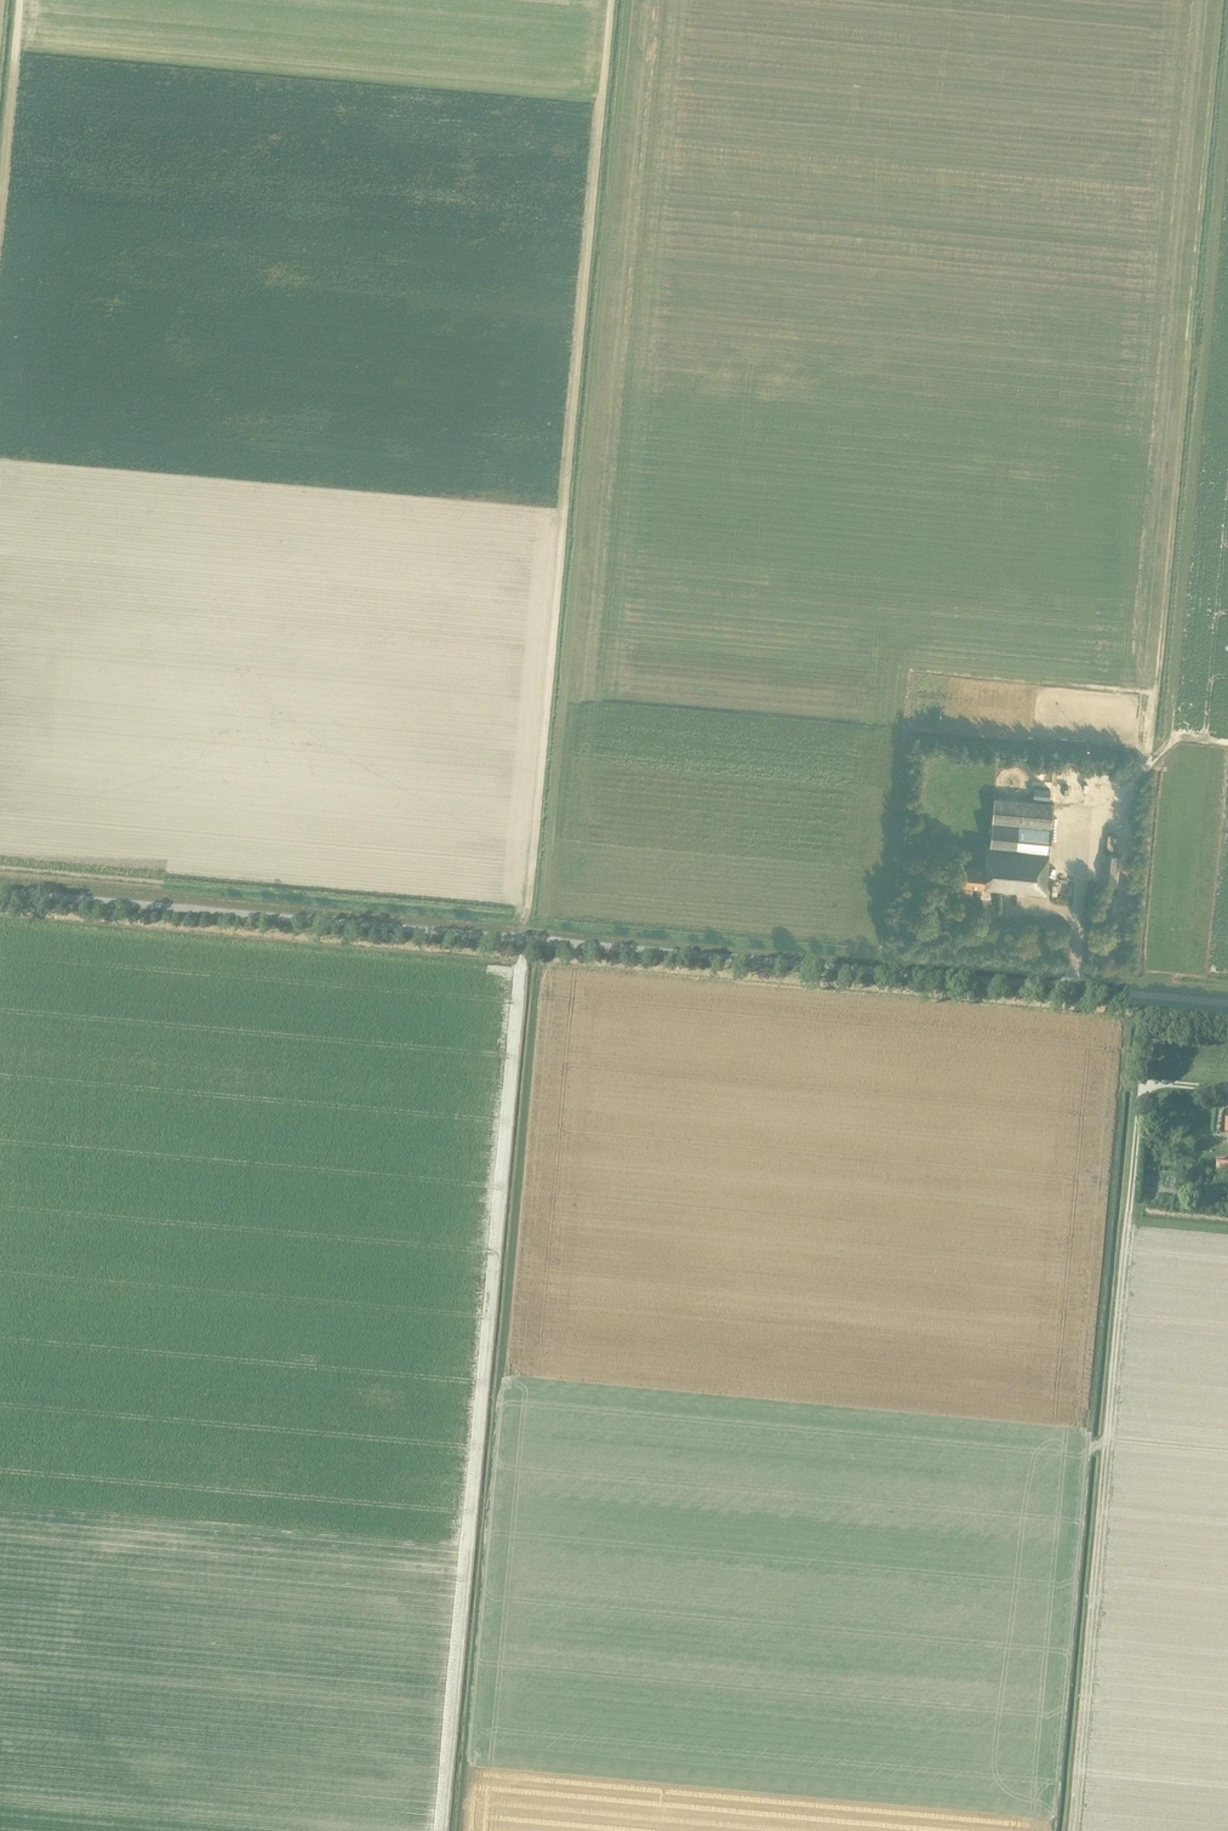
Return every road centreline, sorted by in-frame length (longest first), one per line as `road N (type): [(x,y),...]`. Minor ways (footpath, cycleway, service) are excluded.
road 1 (unclassified): [(1227,1005),(0,895)]

